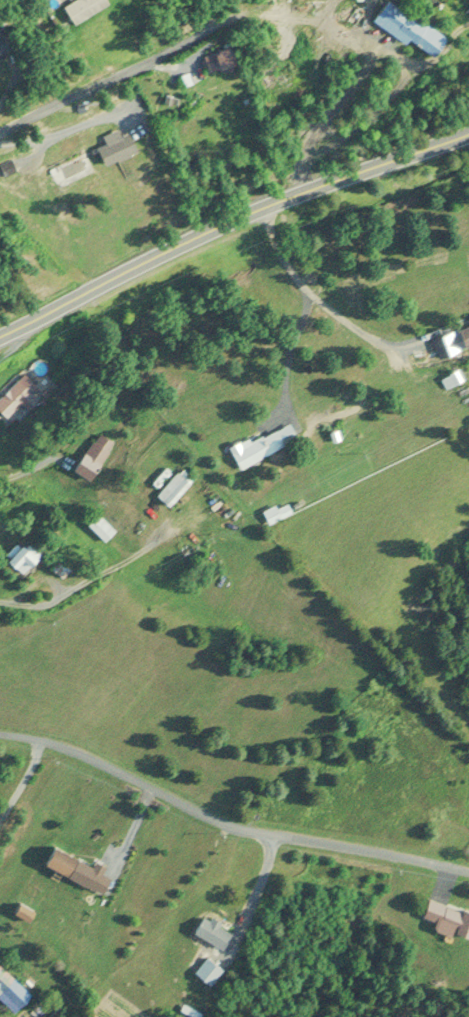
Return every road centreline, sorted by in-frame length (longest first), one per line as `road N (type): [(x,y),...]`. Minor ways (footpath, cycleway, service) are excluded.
road 1 (primary): [(0,333),(273,202),(379,171),(468,131)]
road 2 (residential): [(468,872),(235,825),(52,743),(0,732)]
road 3 (residential): [(0,126),(228,15)]

